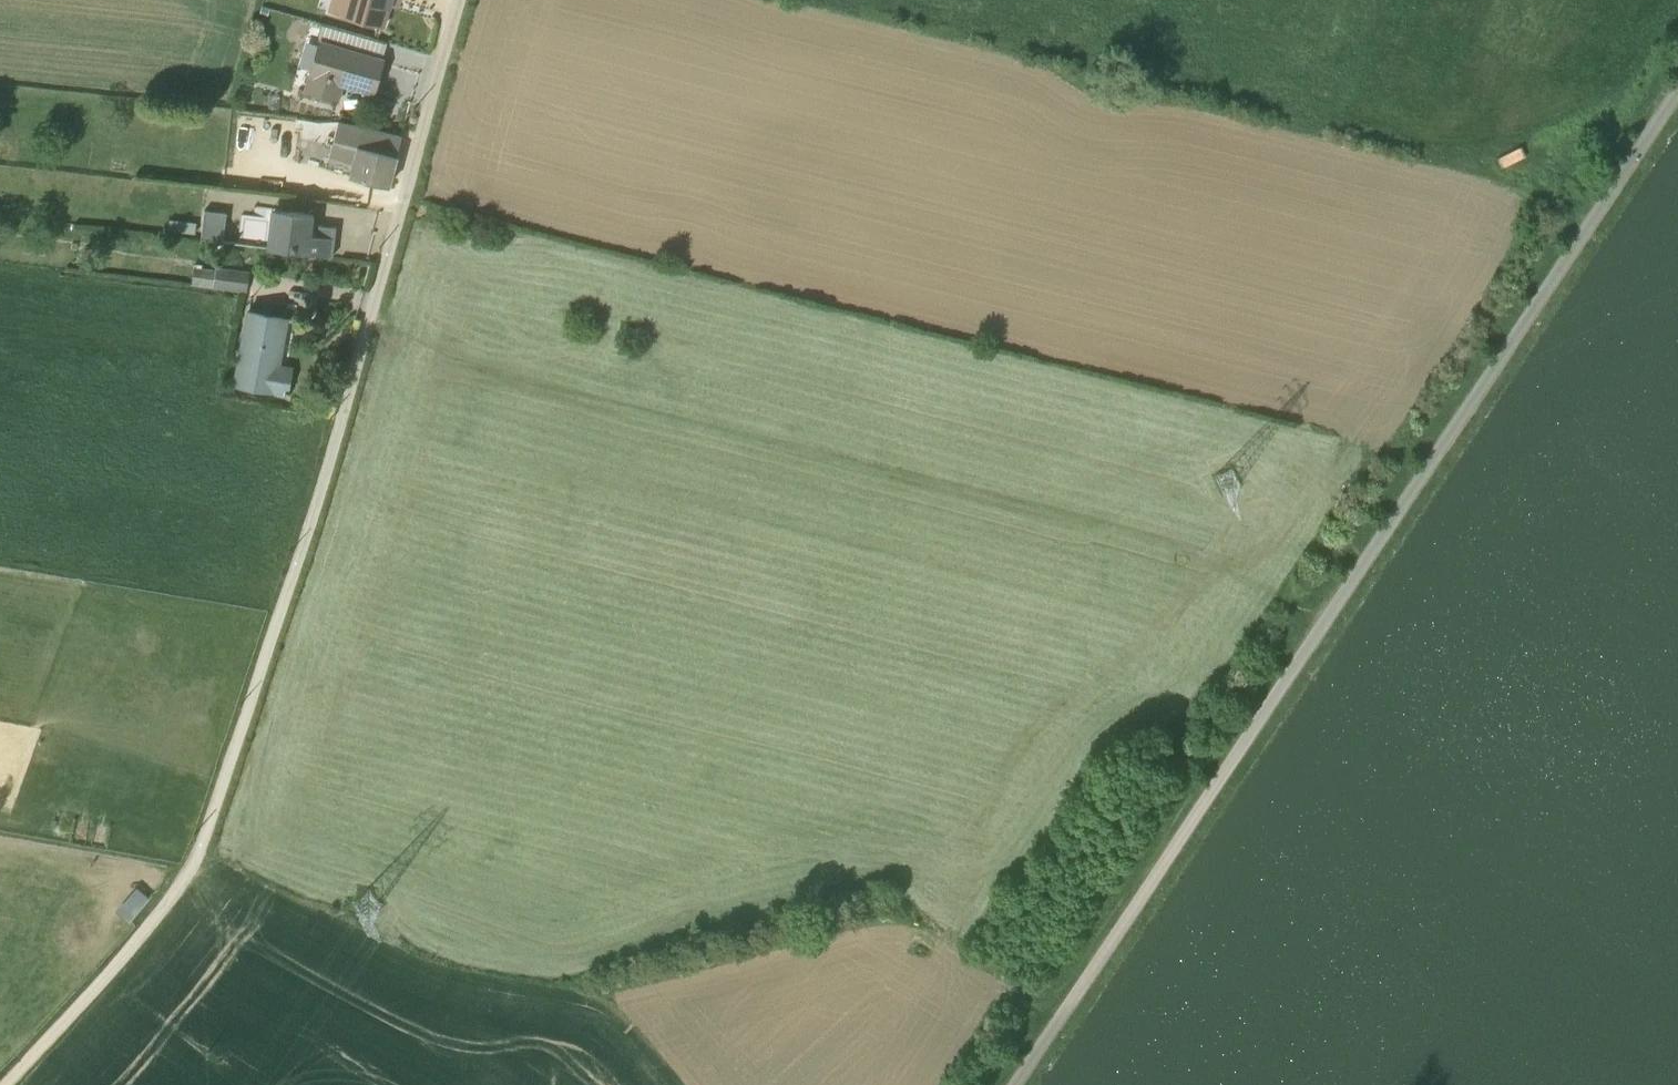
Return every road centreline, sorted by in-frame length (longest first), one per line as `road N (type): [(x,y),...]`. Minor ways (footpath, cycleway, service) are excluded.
road 1 (residential): [(458,0),(380,283),(200,845),(103,973),(0,1077)]

